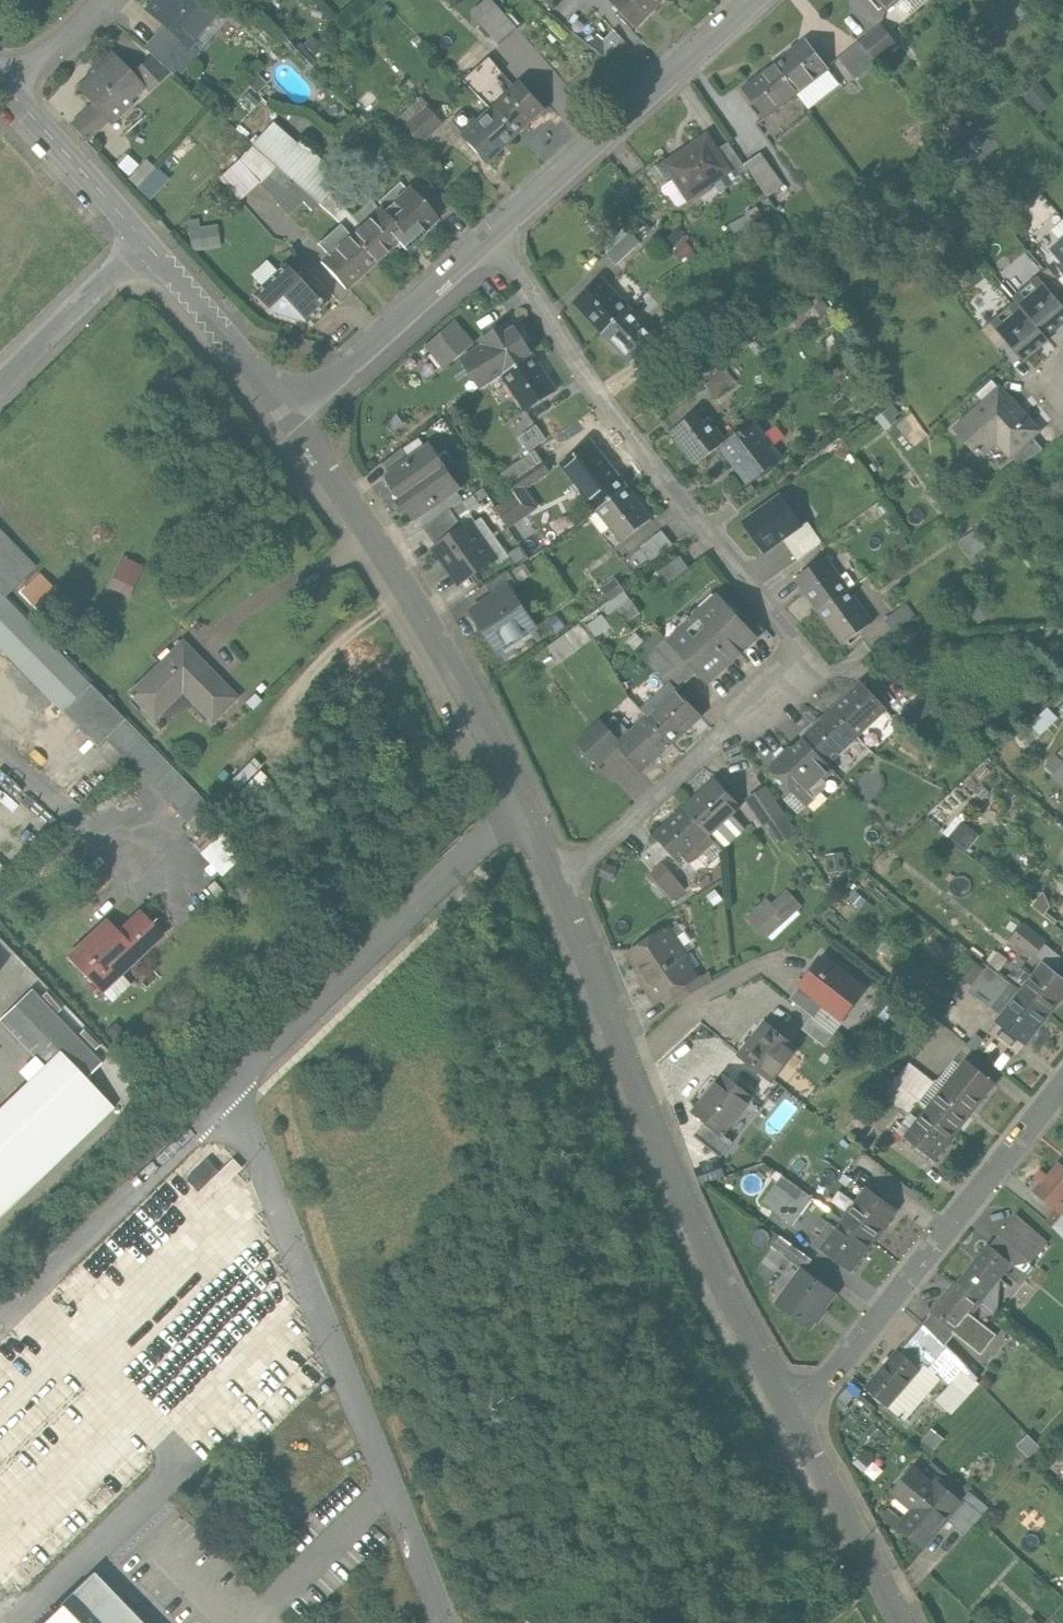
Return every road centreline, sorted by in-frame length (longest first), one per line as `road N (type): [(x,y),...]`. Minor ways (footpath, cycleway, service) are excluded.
road 1 (residential): [(497,240),(621,430),(812,655),(555,886)]
road 2 (residential): [(792,1427),(678,1187),(555,886)]
road 3 (residential): [(555,886),(464,685),(376,537),(297,426)]
road 4 (residential): [(792,1427),(1062,1086)]
road 5 (residential): [(497,240),(757,0)]
road 6 (residential): [(297,426),(497,240)]
road 7 (residential): [(297,426),(152,238)]
road 8 (residential): [(894,1622),(792,1427)]
road 9 (unclassified): [(152,238),(0,390)]
road 10 (residential): [(152,238),(19,103)]
road 11 (residential): [(104,0),(19,103)]

